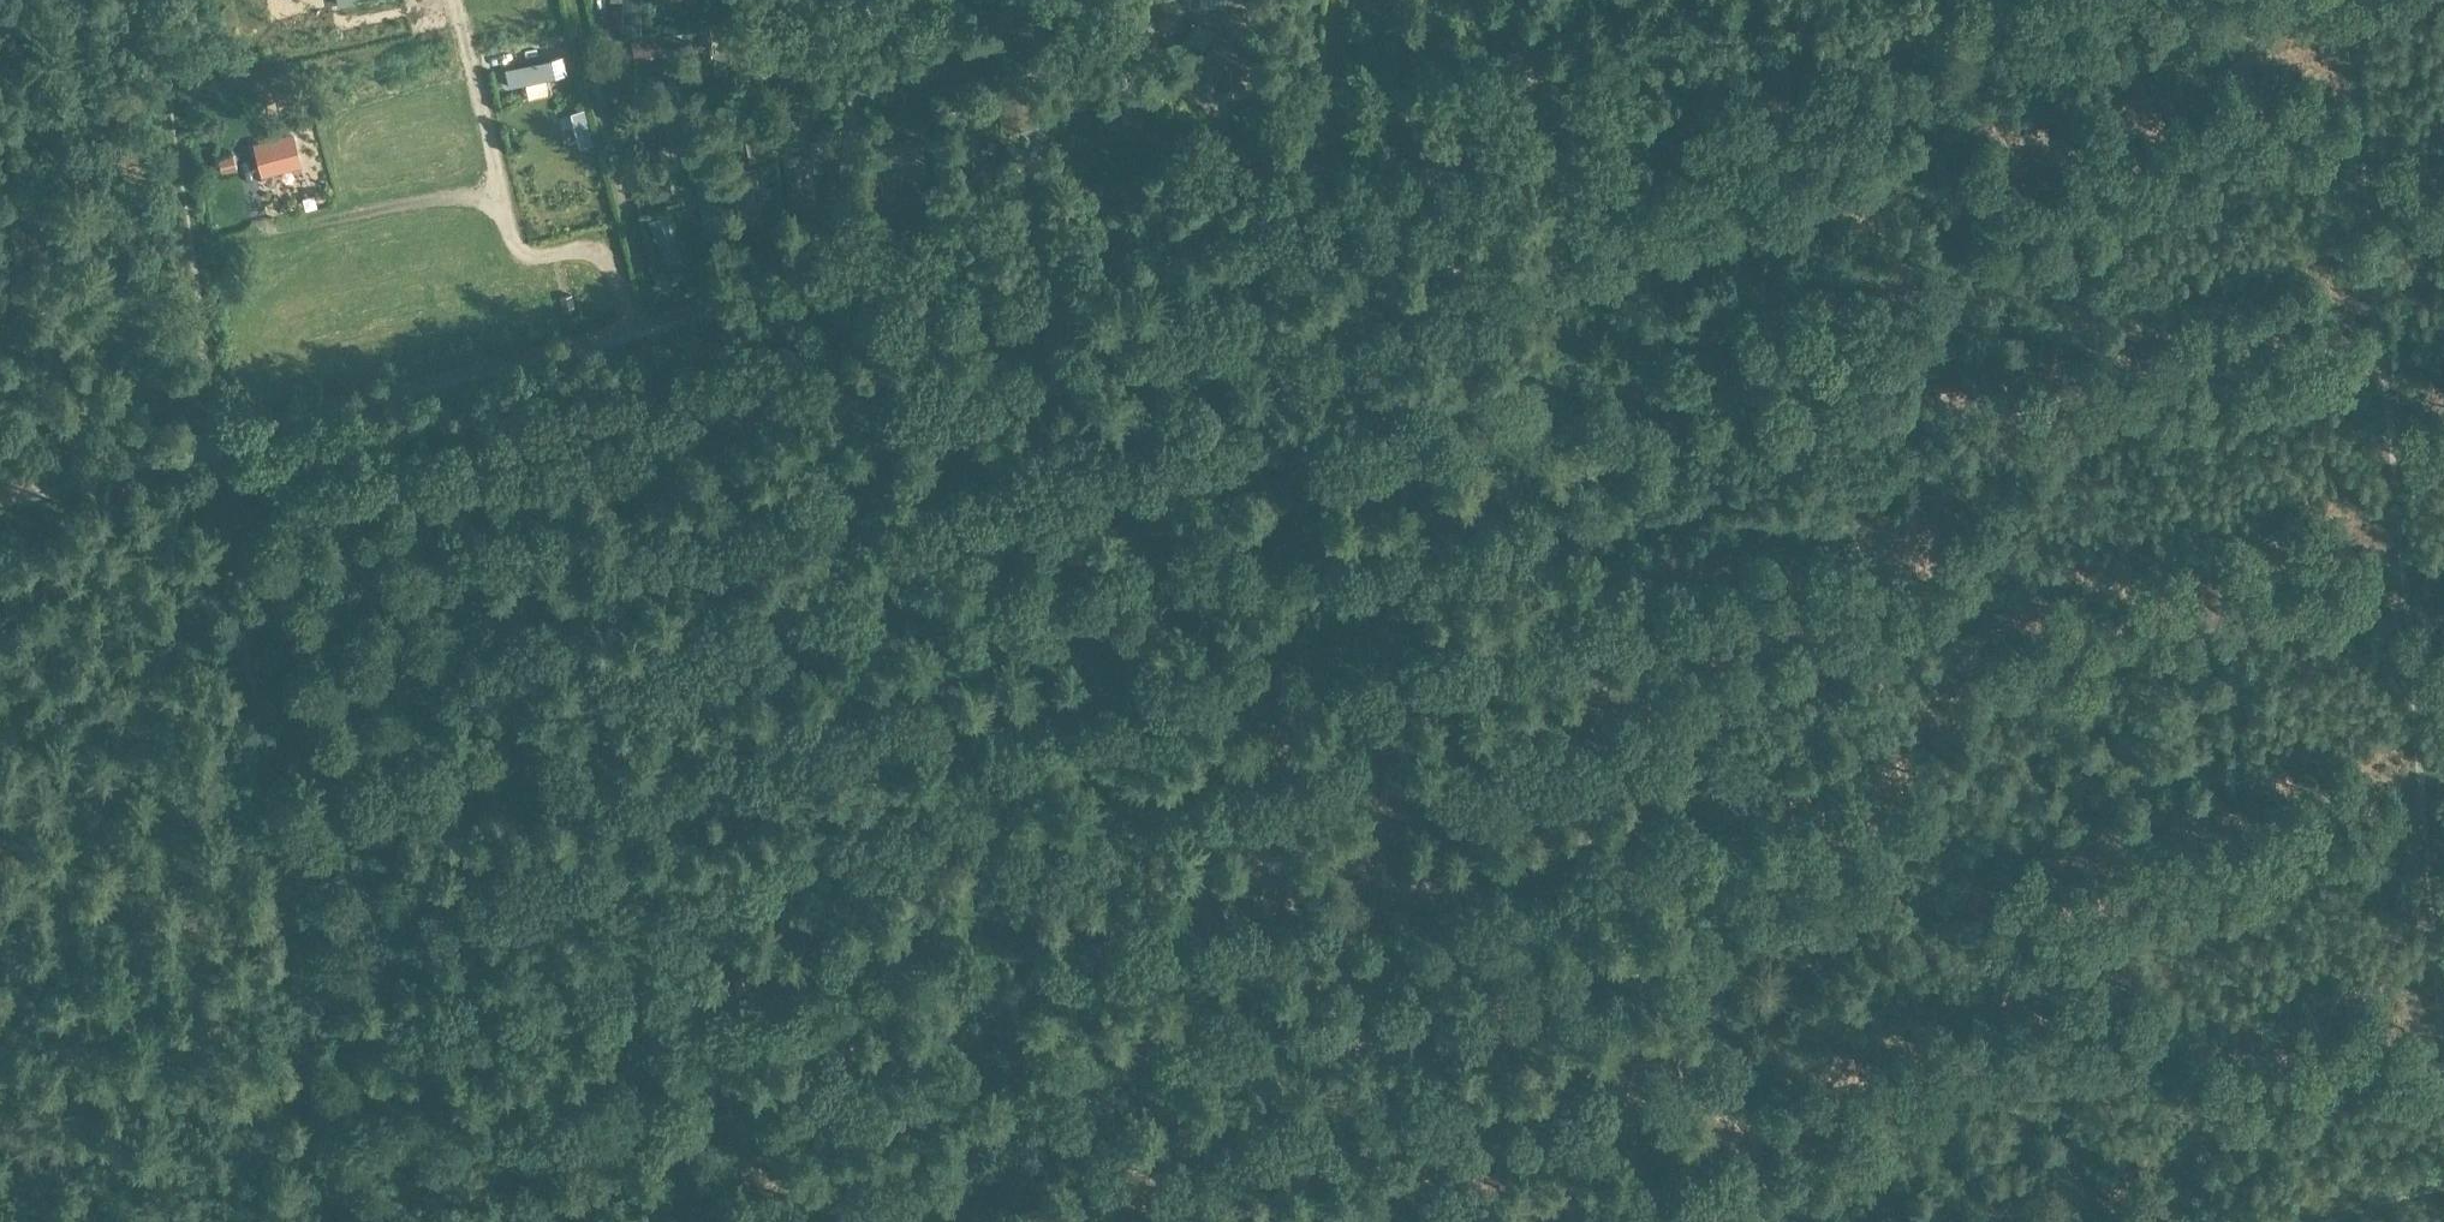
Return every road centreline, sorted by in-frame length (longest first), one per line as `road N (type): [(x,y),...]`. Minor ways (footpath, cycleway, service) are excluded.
road 1 (track): [(2342,0),(2443,1011)]
road 2 (unclassified): [(860,261),(1804,0)]
road 3 (track): [(0,491),(860,261)]
road 4 (track): [(207,341),(211,450),(330,1221)]
road 5 (track): [(207,341),(150,0)]
road 6 (track): [(2318,1221),(2443,1186)]

